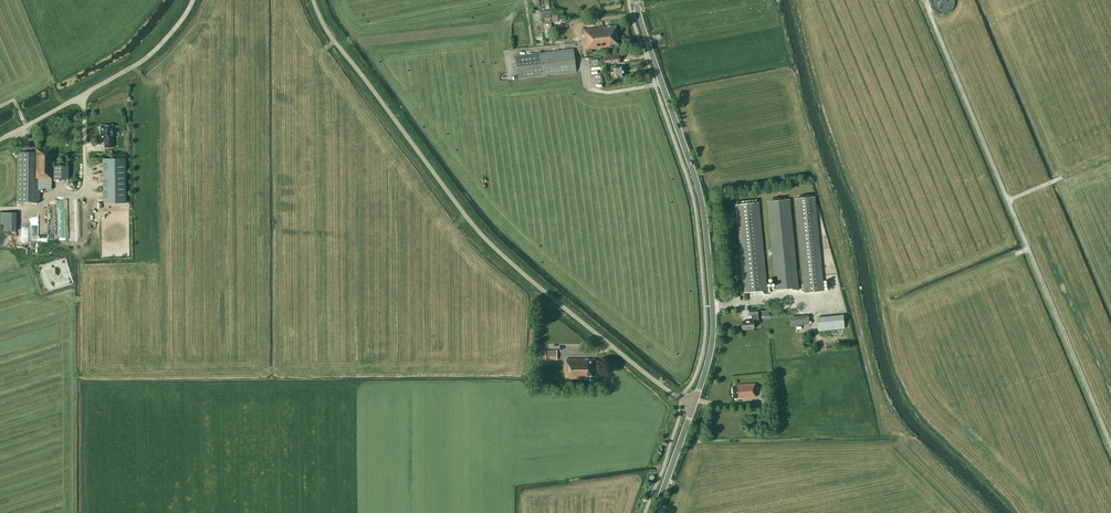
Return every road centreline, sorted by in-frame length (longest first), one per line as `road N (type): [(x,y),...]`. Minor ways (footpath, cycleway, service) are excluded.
road 1 (unclassified): [(694,403),(501,262),(328,31),(313,0)]
road 2 (track): [(924,0),(1110,445)]
road 3 (tertiary): [(694,403),(713,329),(703,214),(636,0)]
road 4 (unclassified): [(193,0),(143,60),(0,138)]

